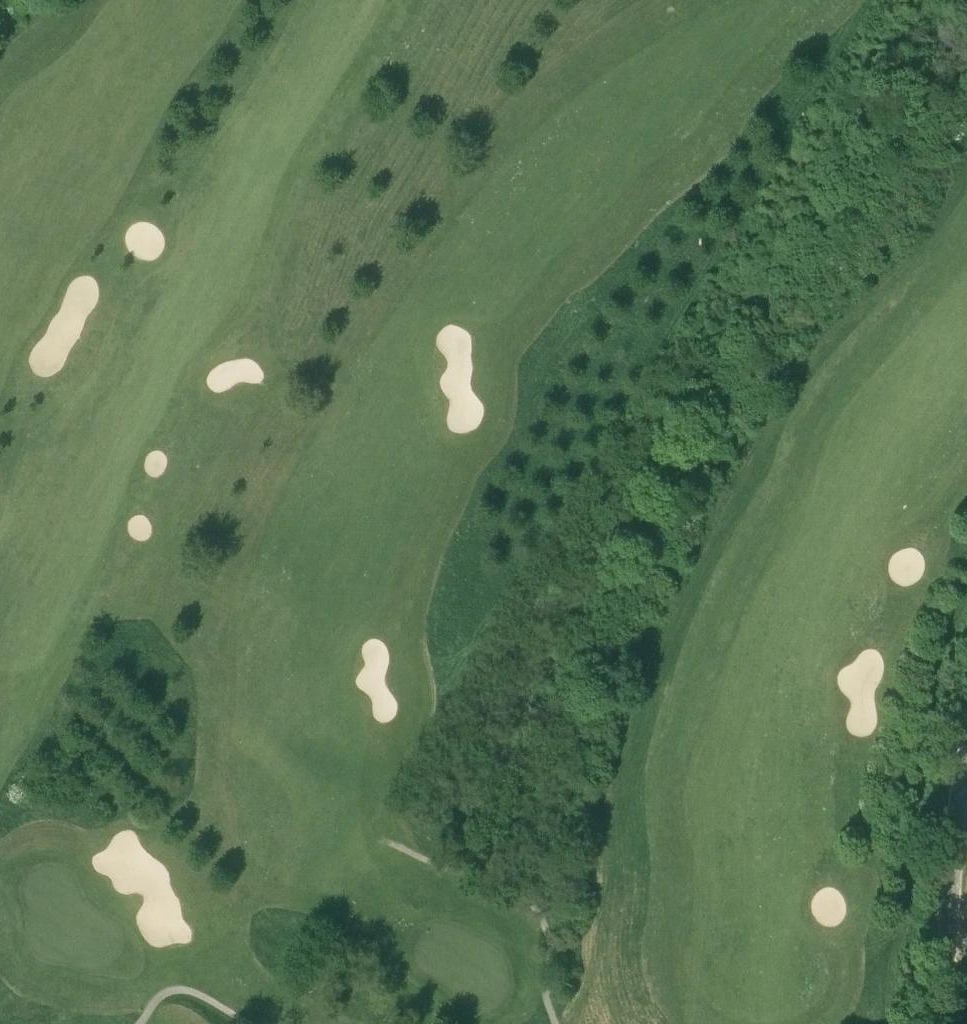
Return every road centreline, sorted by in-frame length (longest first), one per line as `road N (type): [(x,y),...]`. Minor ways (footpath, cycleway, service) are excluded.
road 1 (tertiary): [(938,1023),(966,751)]

